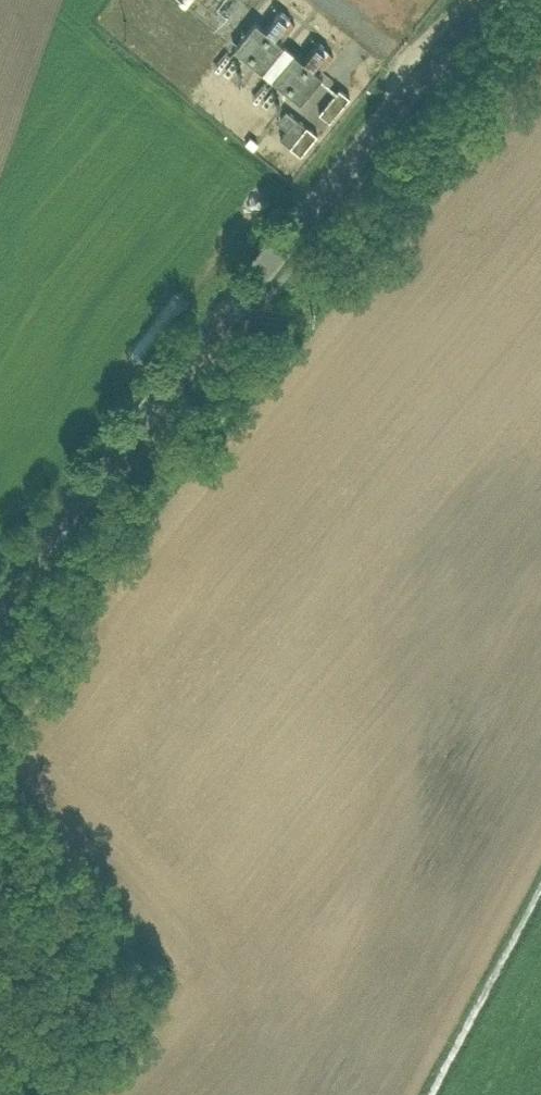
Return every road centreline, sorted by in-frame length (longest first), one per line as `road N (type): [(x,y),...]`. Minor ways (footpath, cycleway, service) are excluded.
road 1 (tertiary): [(0,592),(480,0)]

